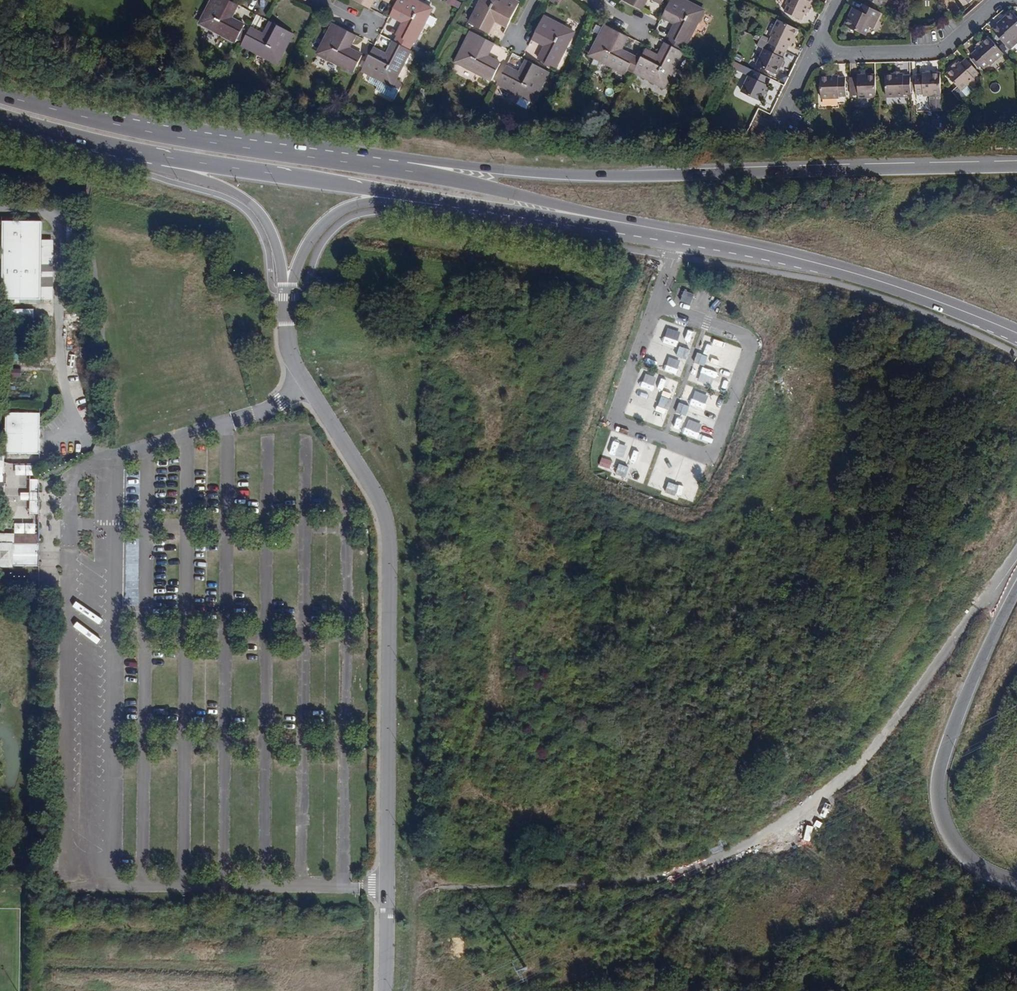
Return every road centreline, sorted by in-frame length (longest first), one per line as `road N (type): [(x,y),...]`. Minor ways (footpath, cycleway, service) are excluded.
road 1 (residential): [(391,990),(394,544),(388,510),(302,373),(288,286)]
road 2 (secondary): [(1016,165),(588,175),(314,145),(298,154)]
road 3 (track): [(388,895),(609,883),(697,864),(760,837),(835,789),(870,751),(979,603)]
road 4 (tertiary): [(49,131),(520,212)]
road 5 (tertiary): [(683,233),(431,174),(298,154)]
road 6 (tertiary): [(683,233),(834,268),(1016,334)]
road 7 (residential): [(49,131),(245,199),(272,234),(288,286)]
road 8 (tertiary): [(298,154),(133,129),(0,92)]
road 9 (residential): [(288,286),(316,231),(350,206),(520,212)]
road 10 (secondary): [(1016,881),(975,862),(948,835),(938,801),(941,769),(970,692)]
road 11 (residential): [(999,0),(940,50),(848,53),(819,45)]
road 12 (tertiary): [(520,212),(683,233)]

